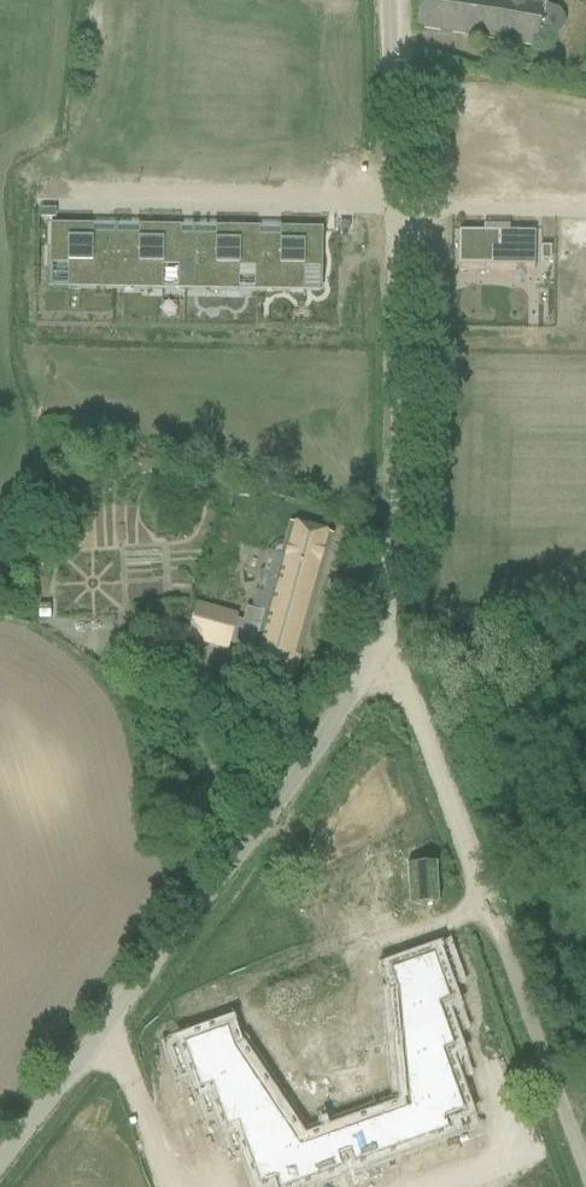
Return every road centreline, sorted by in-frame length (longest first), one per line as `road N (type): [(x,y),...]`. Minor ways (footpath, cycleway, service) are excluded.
road 1 (unclassified): [(0,1164),(332,735),(366,667)]
road 2 (unclassified): [(585,1184),(405,694),(366,667)]
road 3 (unclassified): [(366,667),(387,604),(400,498),(393,201)]
road 4 (residential): [(21,192),(393,201)]
road 5 (unclassified): [(393,201),(389,0)]
road 6 (residential): [(393,201),(585,203)]

